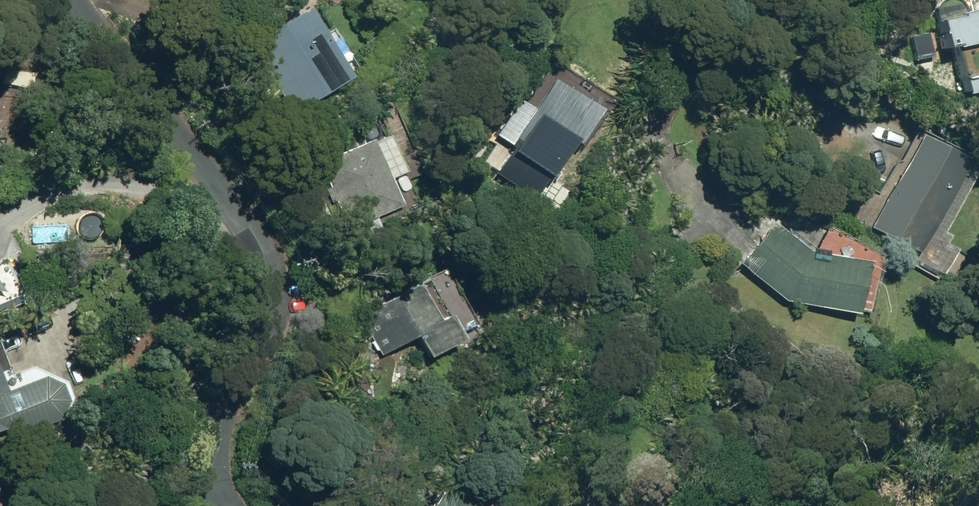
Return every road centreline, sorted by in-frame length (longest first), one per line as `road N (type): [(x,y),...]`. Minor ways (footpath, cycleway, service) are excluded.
road 1 (residential): [(39,0),(62,36),(170,140),(203,191),(222,326),(233,505)]

